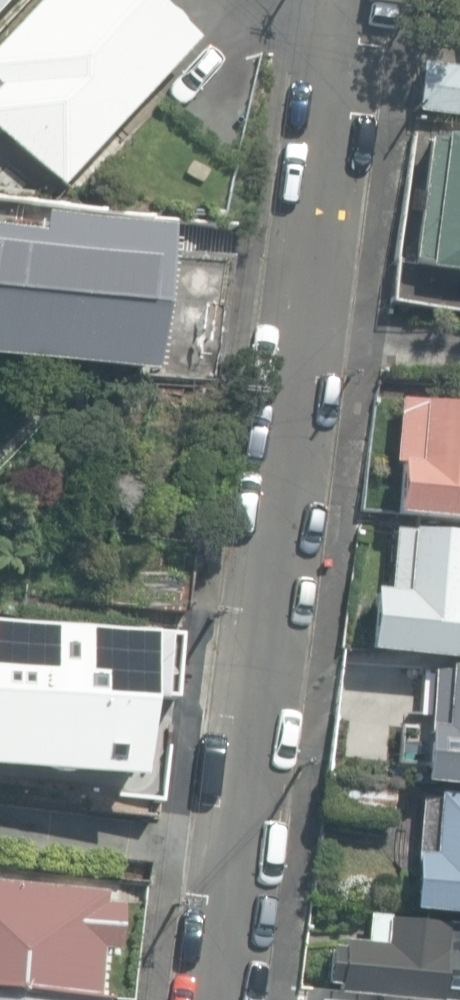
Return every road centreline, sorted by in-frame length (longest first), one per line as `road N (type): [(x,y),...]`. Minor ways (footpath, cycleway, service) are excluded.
road 1 (residential): [(341,0),(214,999)]

